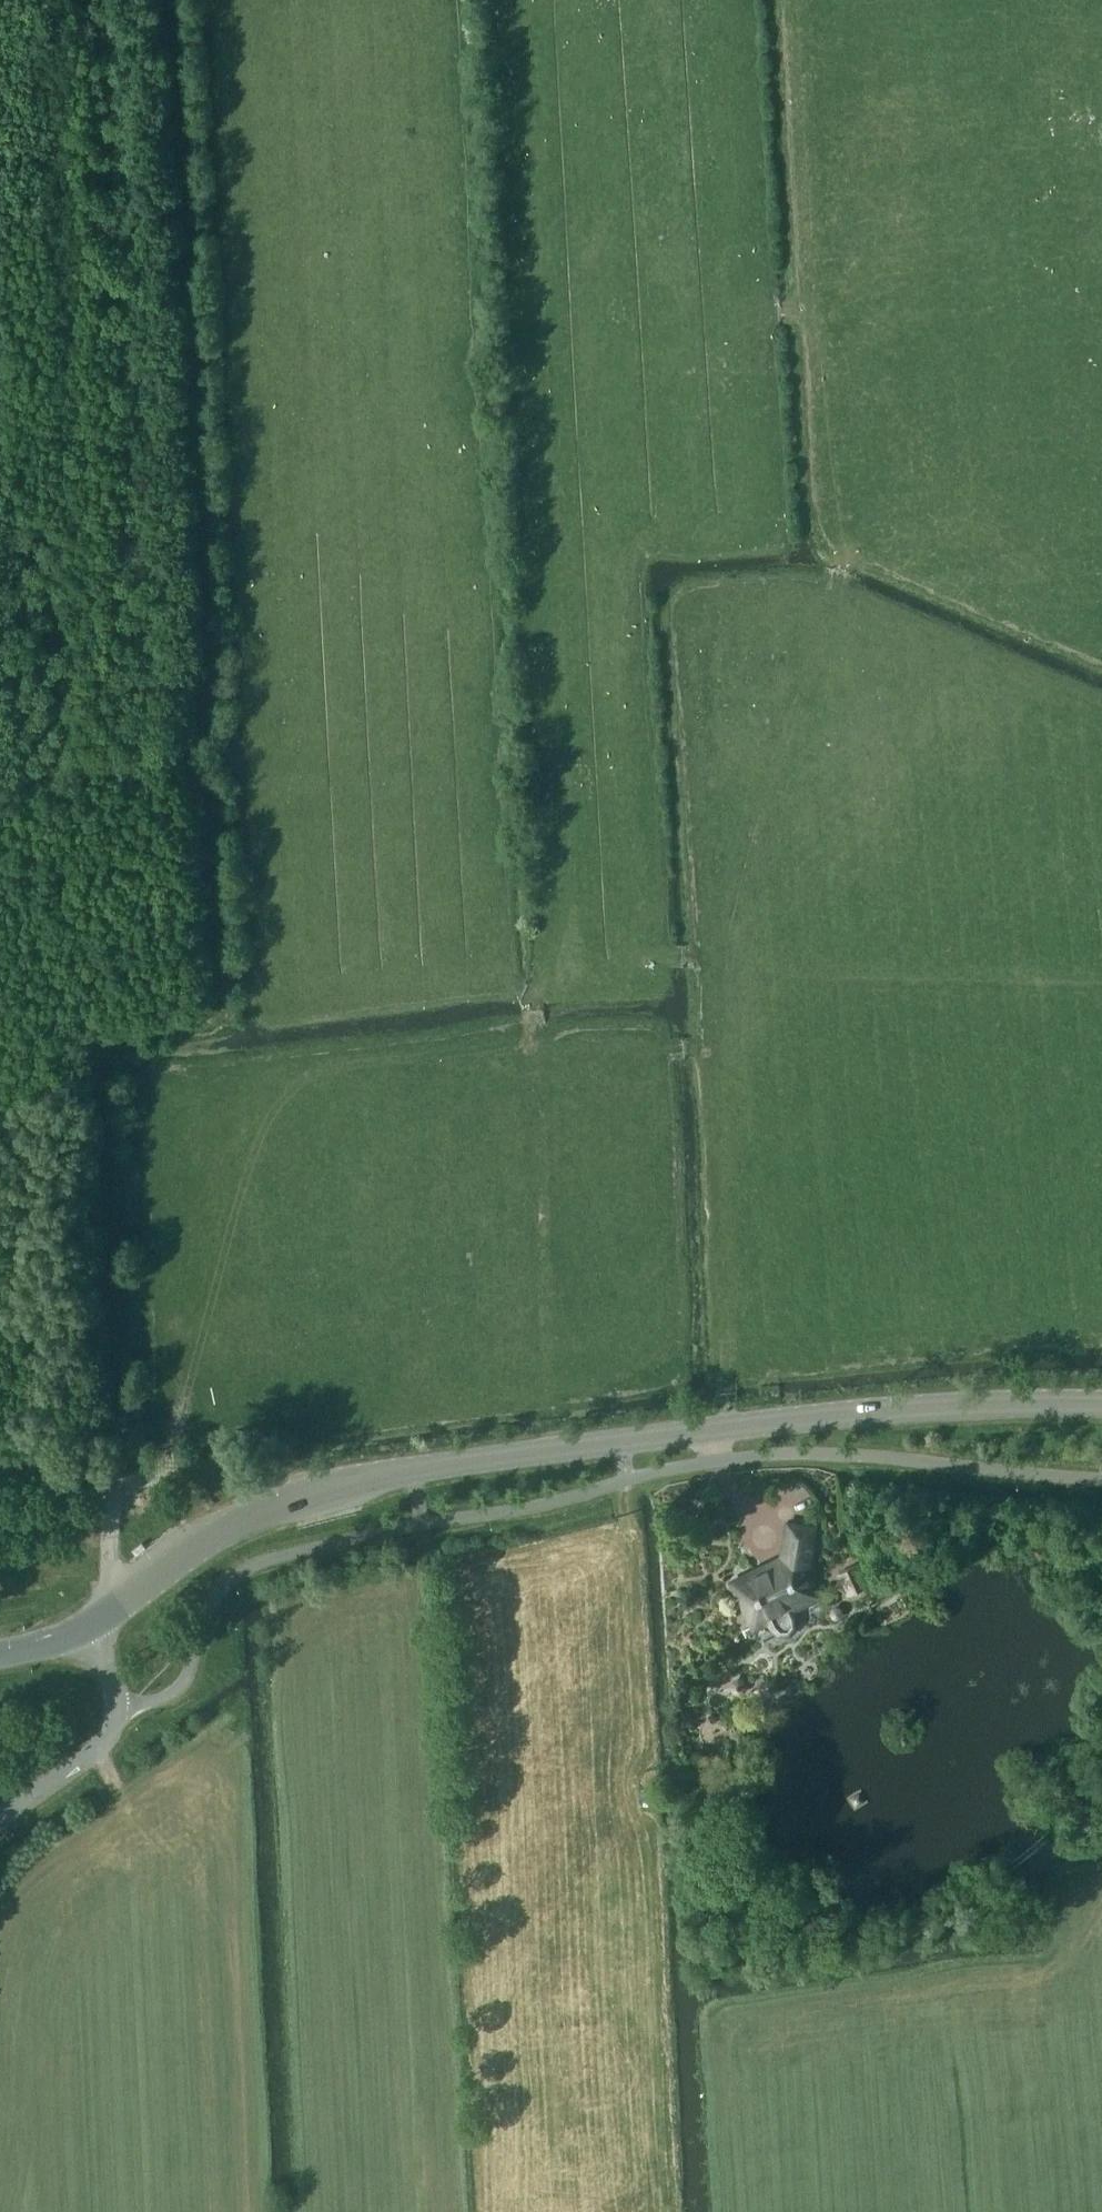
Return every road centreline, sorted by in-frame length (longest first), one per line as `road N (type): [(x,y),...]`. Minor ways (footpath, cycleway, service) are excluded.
road 1 (tertiary): [(87,1627),(244,1516),(344,1478),(846,1411),(1101,1401)]
road 2 (unclassified): [(0,1818),(113,1729),(117,1696),(87,1627)]

